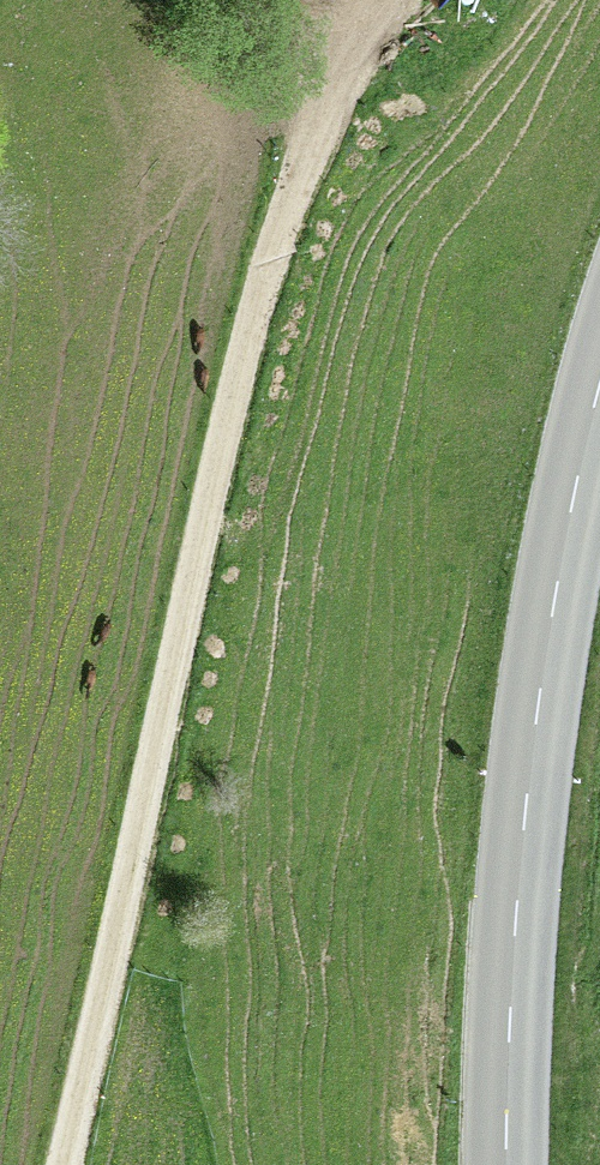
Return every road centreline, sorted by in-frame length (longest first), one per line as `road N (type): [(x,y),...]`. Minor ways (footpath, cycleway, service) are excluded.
road 1 (track): [(392,0),(321,107),(239,349),(61,1164)]
road 2 (primary): [(503,1164),(562,562),(599,380)]

